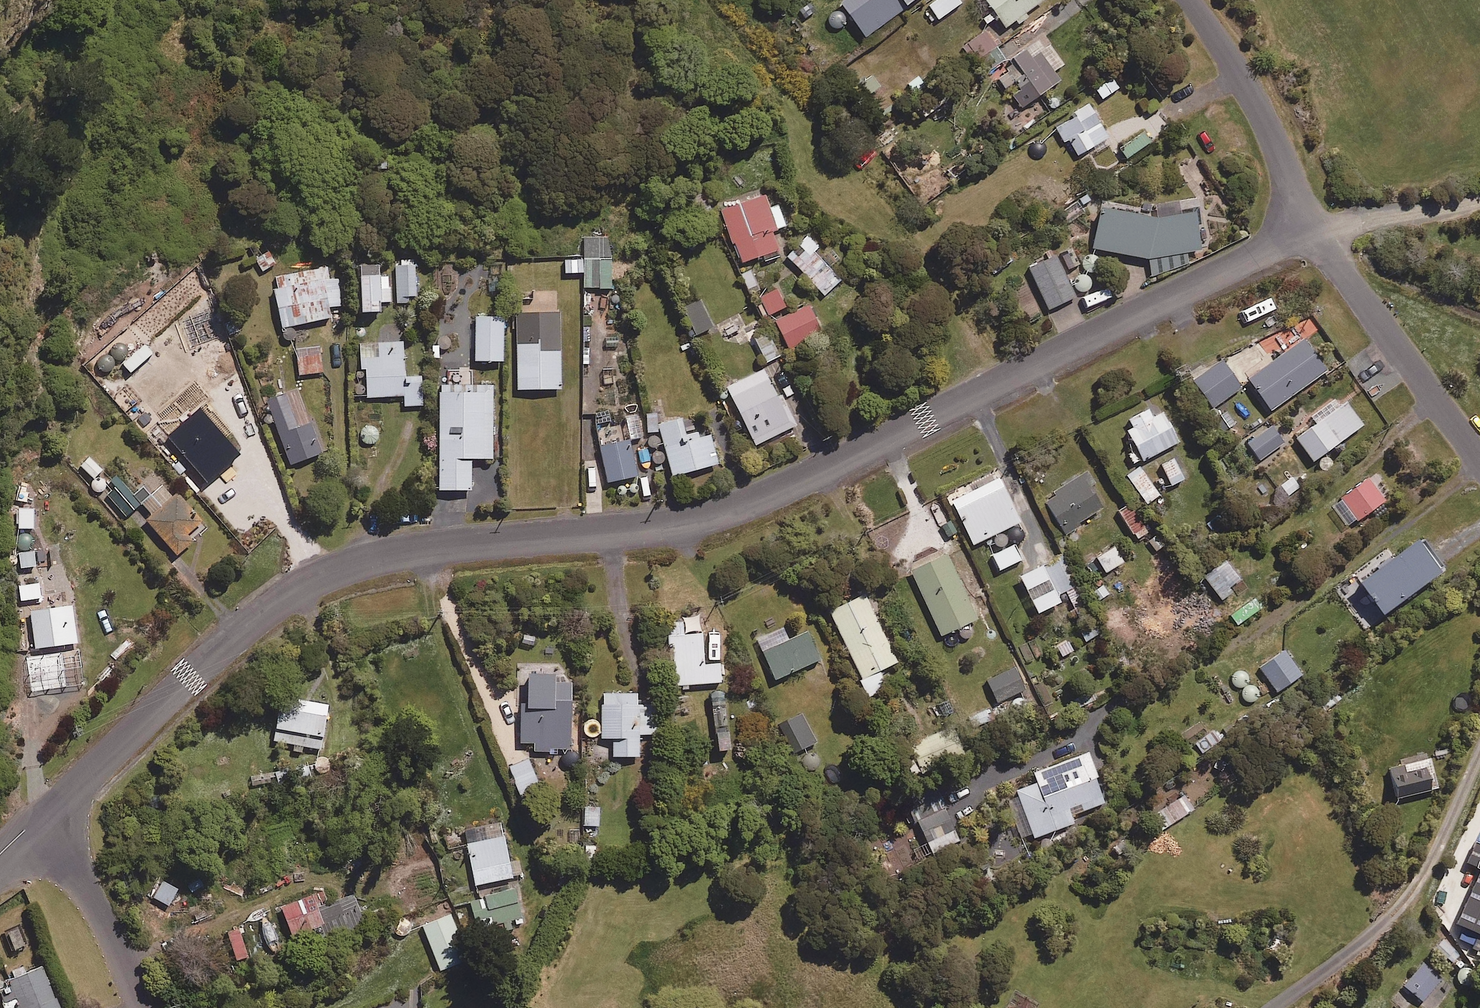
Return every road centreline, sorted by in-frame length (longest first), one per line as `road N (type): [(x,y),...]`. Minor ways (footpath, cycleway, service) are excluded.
road 1 (unclassified): [(1309,231),(730,509),(652,528),(408,552),(325,574),(248,626),(42,815)]
road 2 (residential): [(1309,231),(1479,455)]
road 3 (residential): [(1187,0),(1267,123),(1309,231)]
road 4 (residential): [(140,1007),(97,909),(42,815)]

